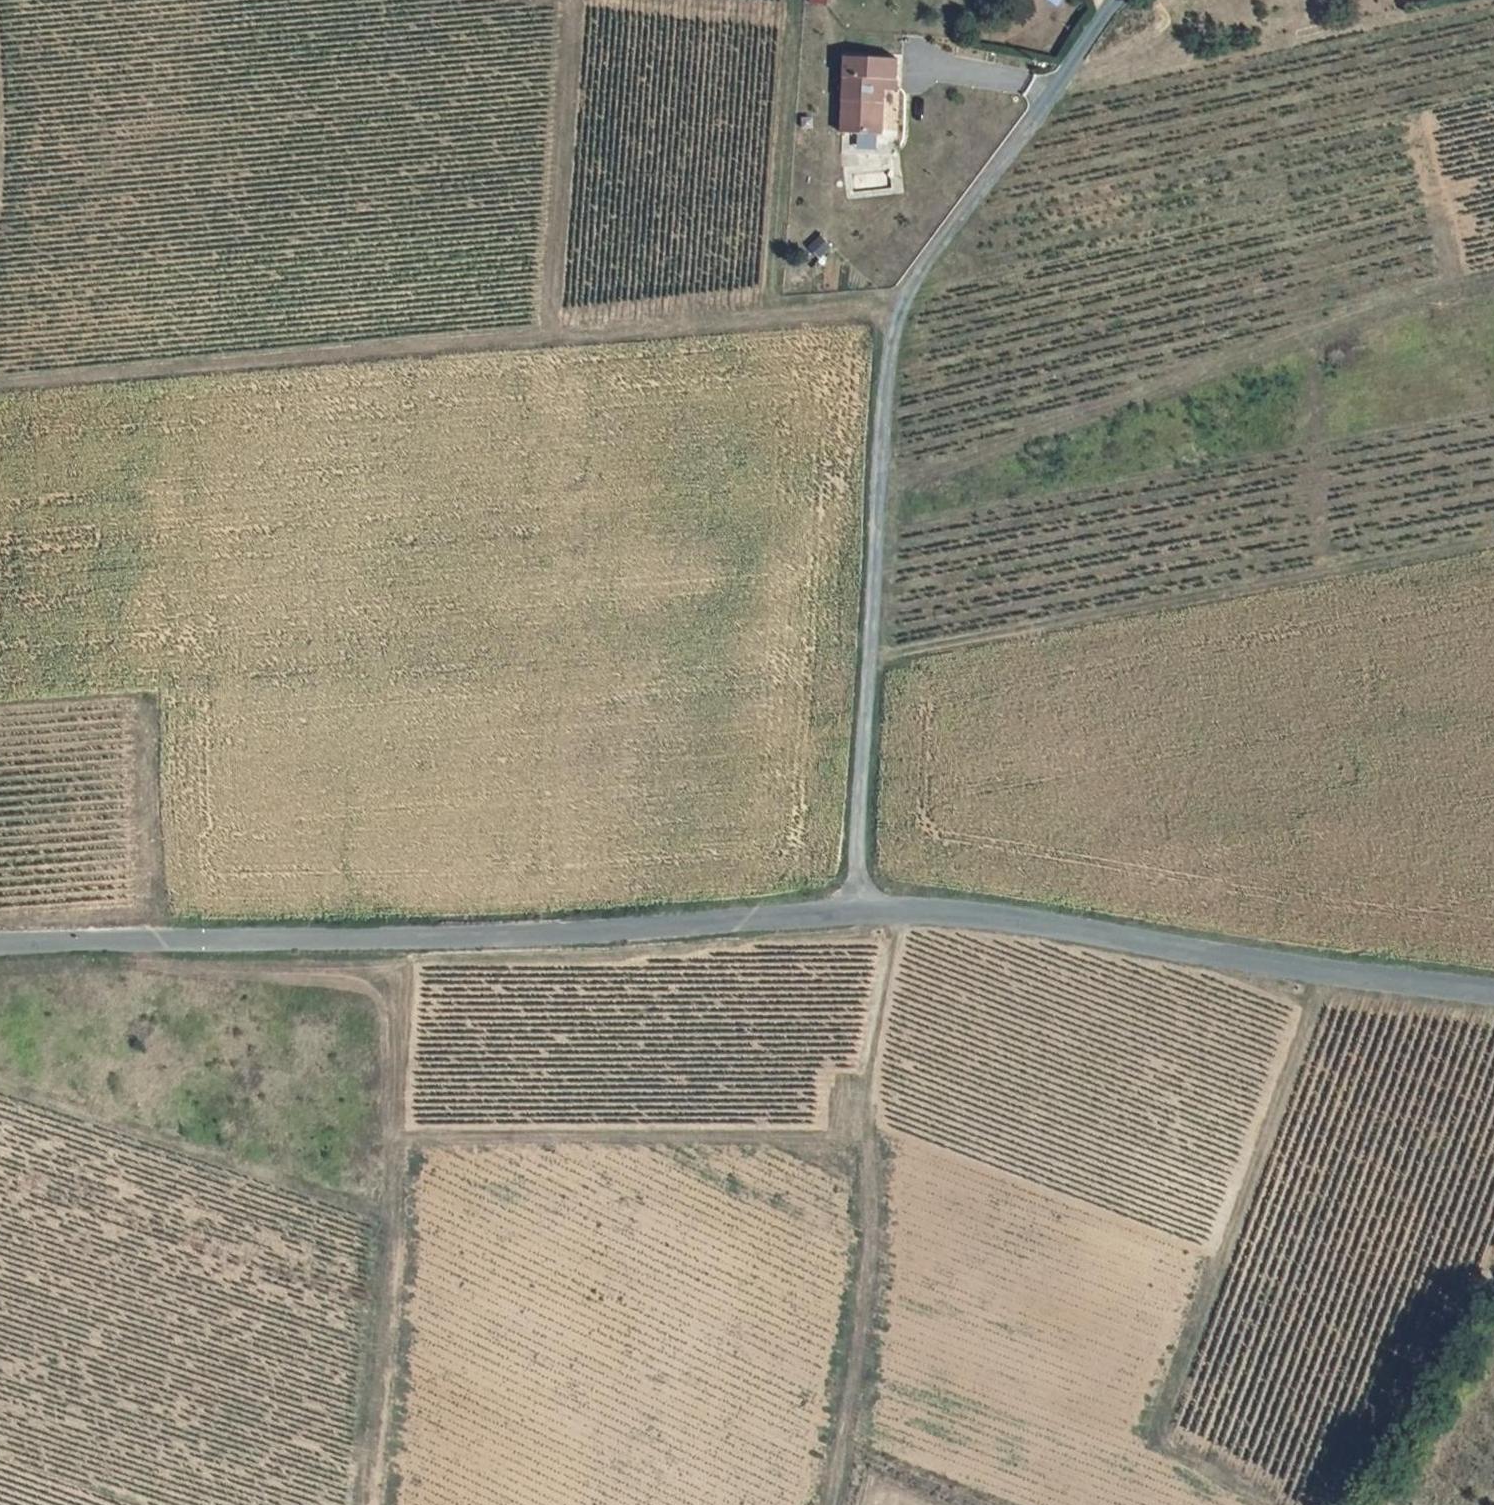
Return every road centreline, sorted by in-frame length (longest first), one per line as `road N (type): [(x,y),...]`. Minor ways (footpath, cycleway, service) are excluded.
road 1 (unclassified): [(857,912),(882,407),(896,321),(926,259),(1115,0)]
road 2 (tertiary): [(857,912),(457,941),(0,945)]
road 3 (tertiary): [(1493,990),(987,916),(857,912)]
road 4 (track): [(896,911),(856,1097),(864,1326),(818,1504)]
road 5 (track): [(1332,1504),(1377,1460),(1493,1279)]

